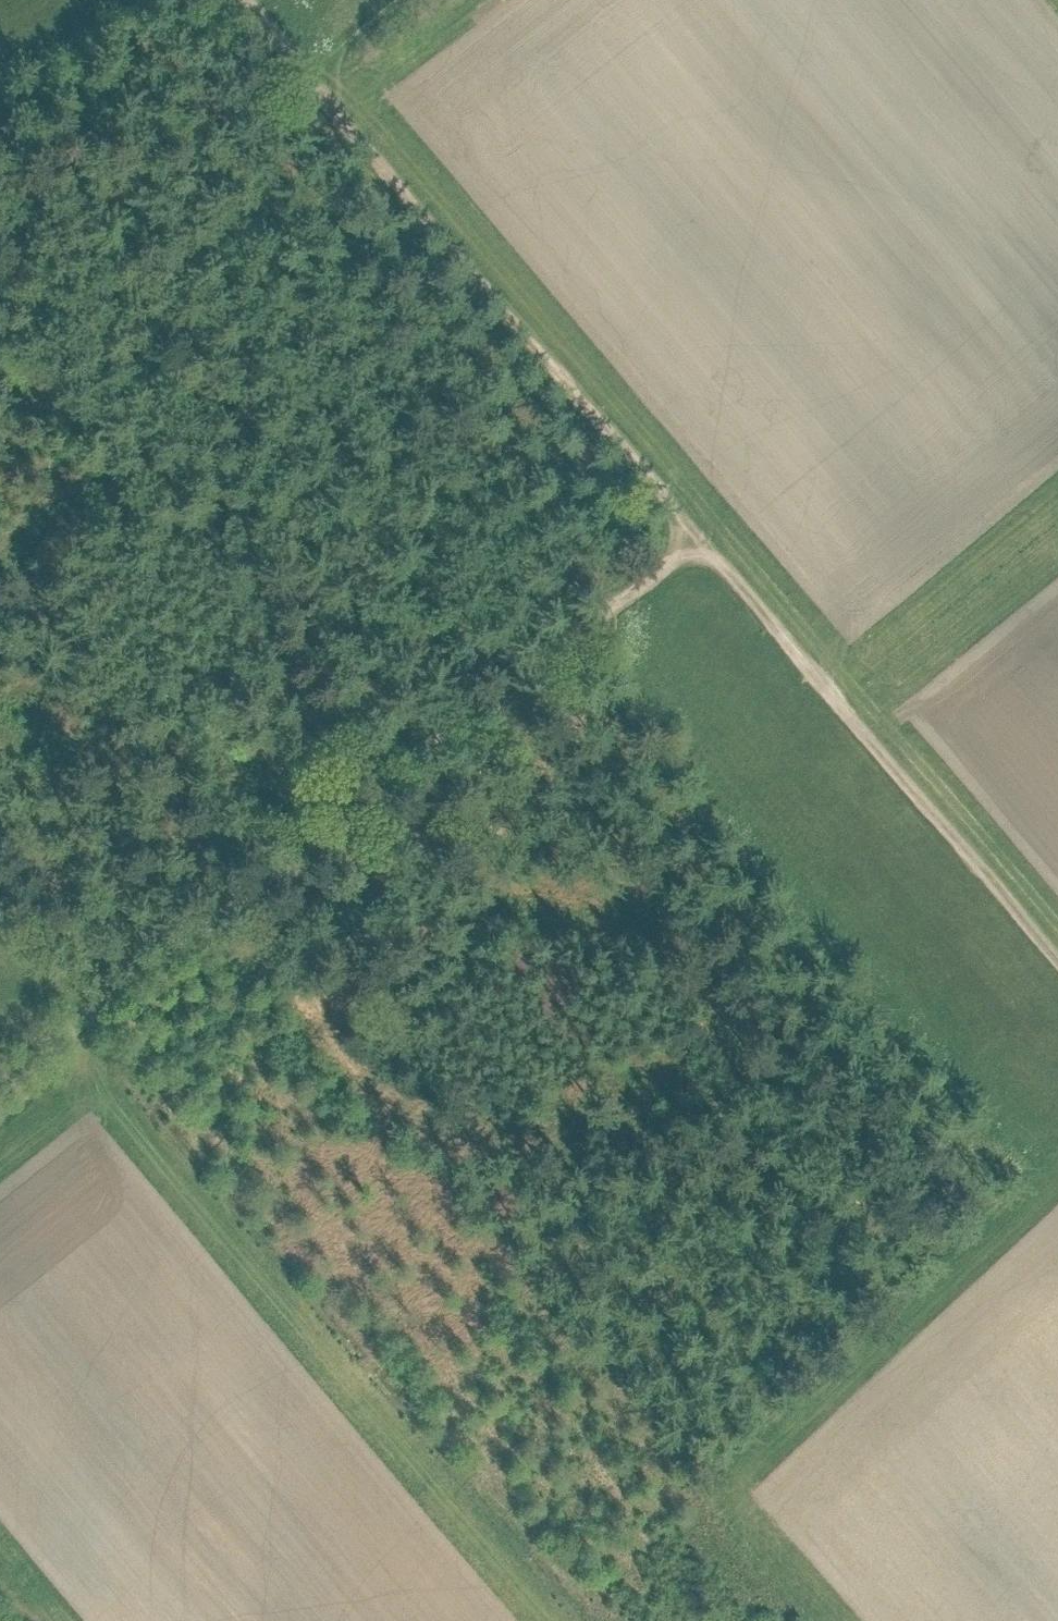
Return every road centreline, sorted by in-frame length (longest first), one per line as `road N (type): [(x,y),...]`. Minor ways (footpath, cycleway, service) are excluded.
road 1 (track): [(0,1085),(696,540)]
road 2 (track): [(696,540),(302,76)]
road 3 (track): [(1057,968),(696,540)]

